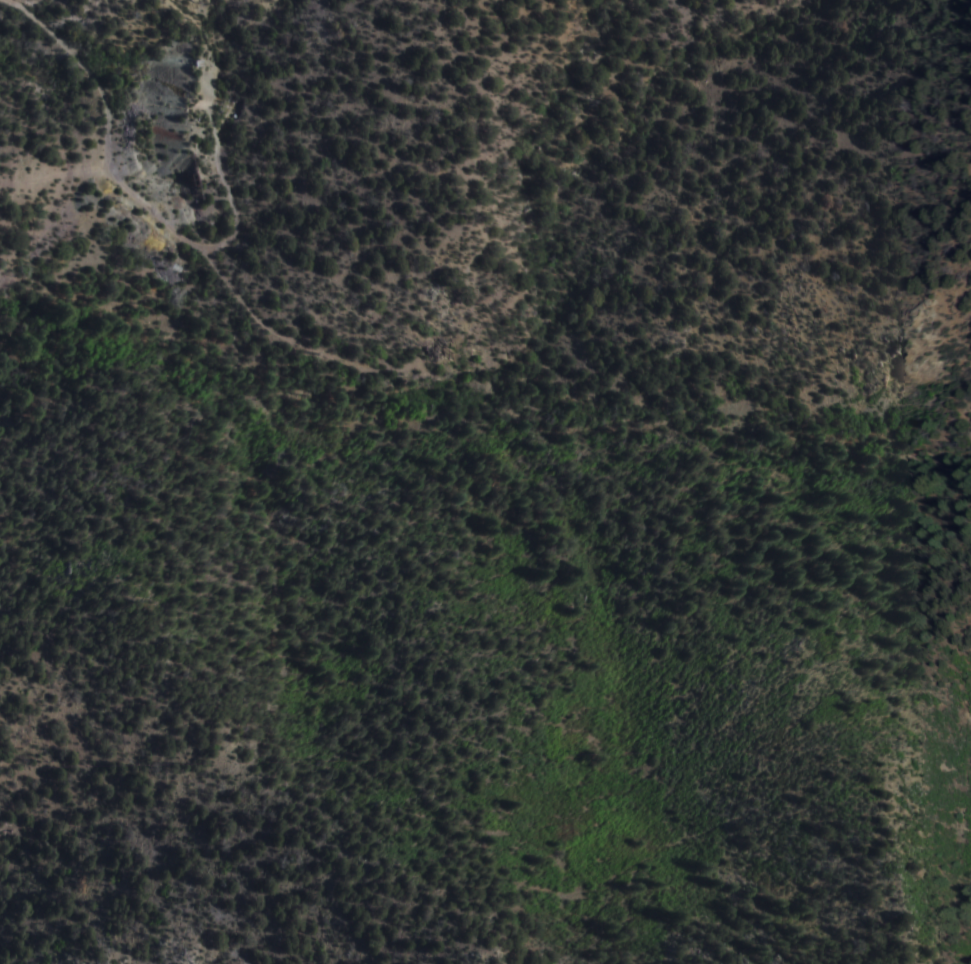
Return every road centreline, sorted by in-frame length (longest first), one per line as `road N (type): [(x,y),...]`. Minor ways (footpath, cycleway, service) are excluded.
road 1 (track): [(0,6),(84,81),(112,150),(108,181),(213,257),(250,239),(219,172),(225,146),(217,81)]
road 2 (track): [(213,257),(265,331),(305,352),(428,381)]

